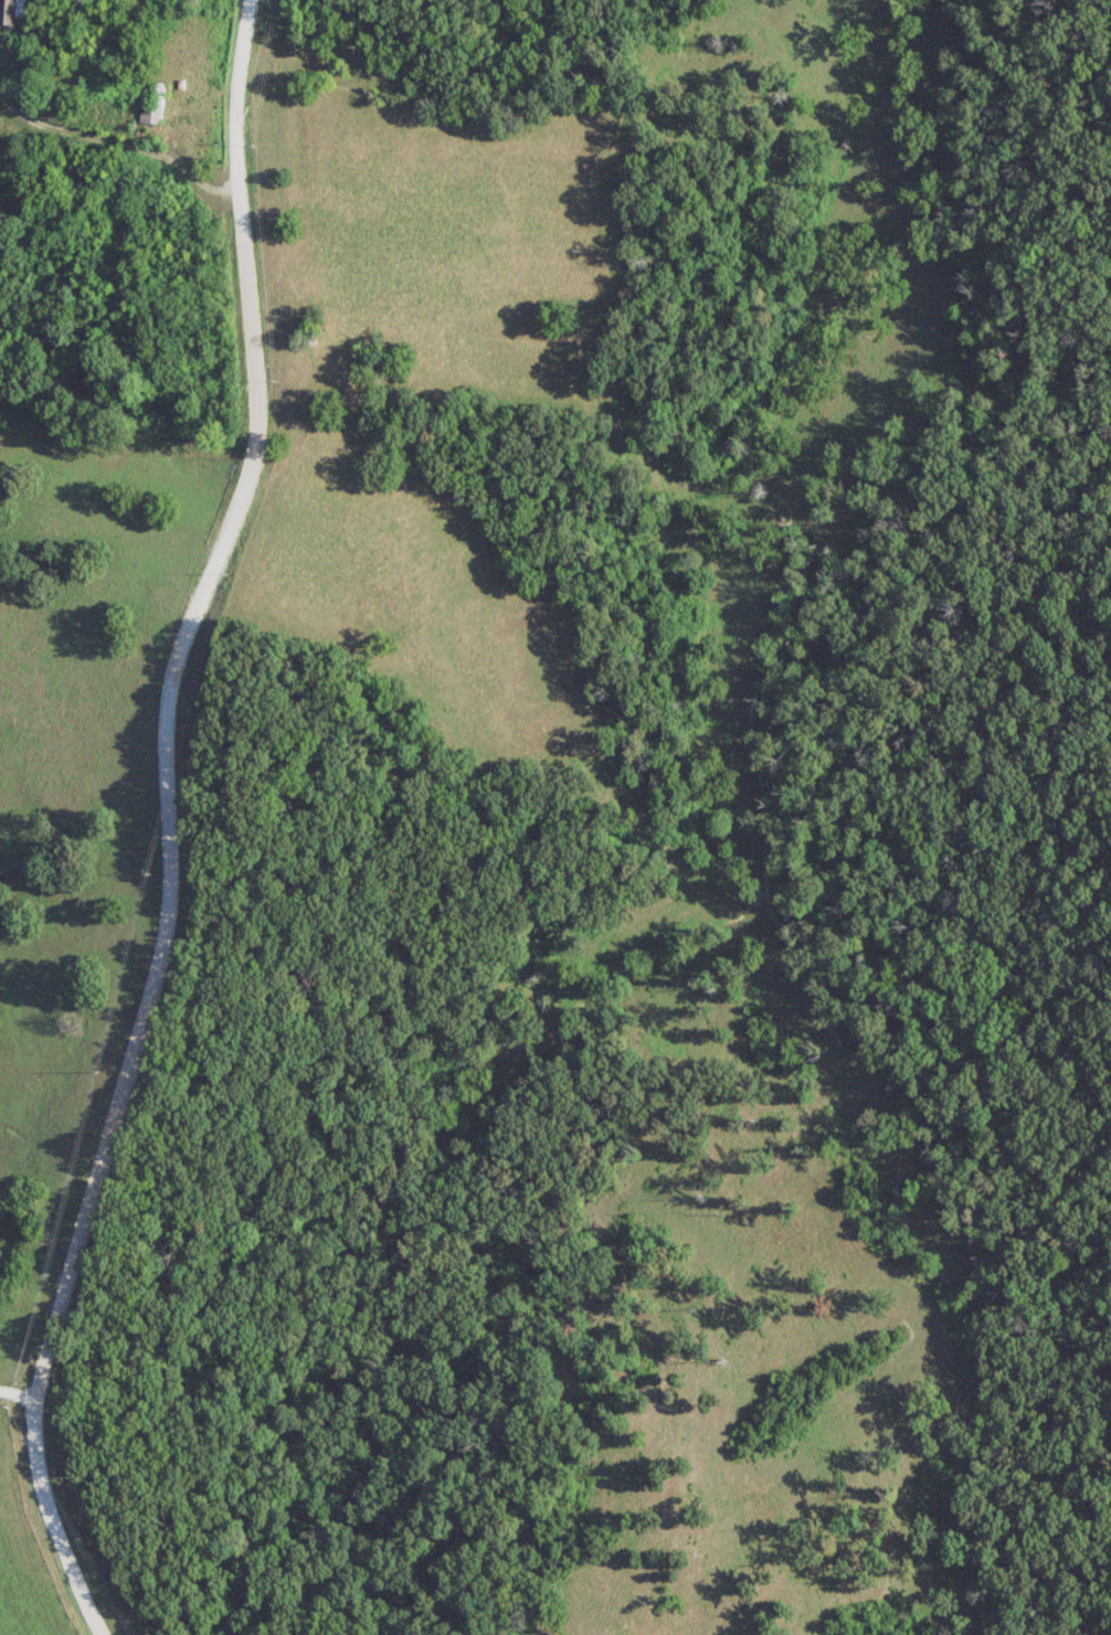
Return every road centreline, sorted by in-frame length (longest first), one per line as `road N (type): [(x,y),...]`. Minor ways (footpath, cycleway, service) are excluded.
road 1 (residential): [(106,1634),(72,1571),(44,1490),(38,1395),(151,1001),(170,894),(163,690),(252,457),(256,379),(237,184),(244,0)]

